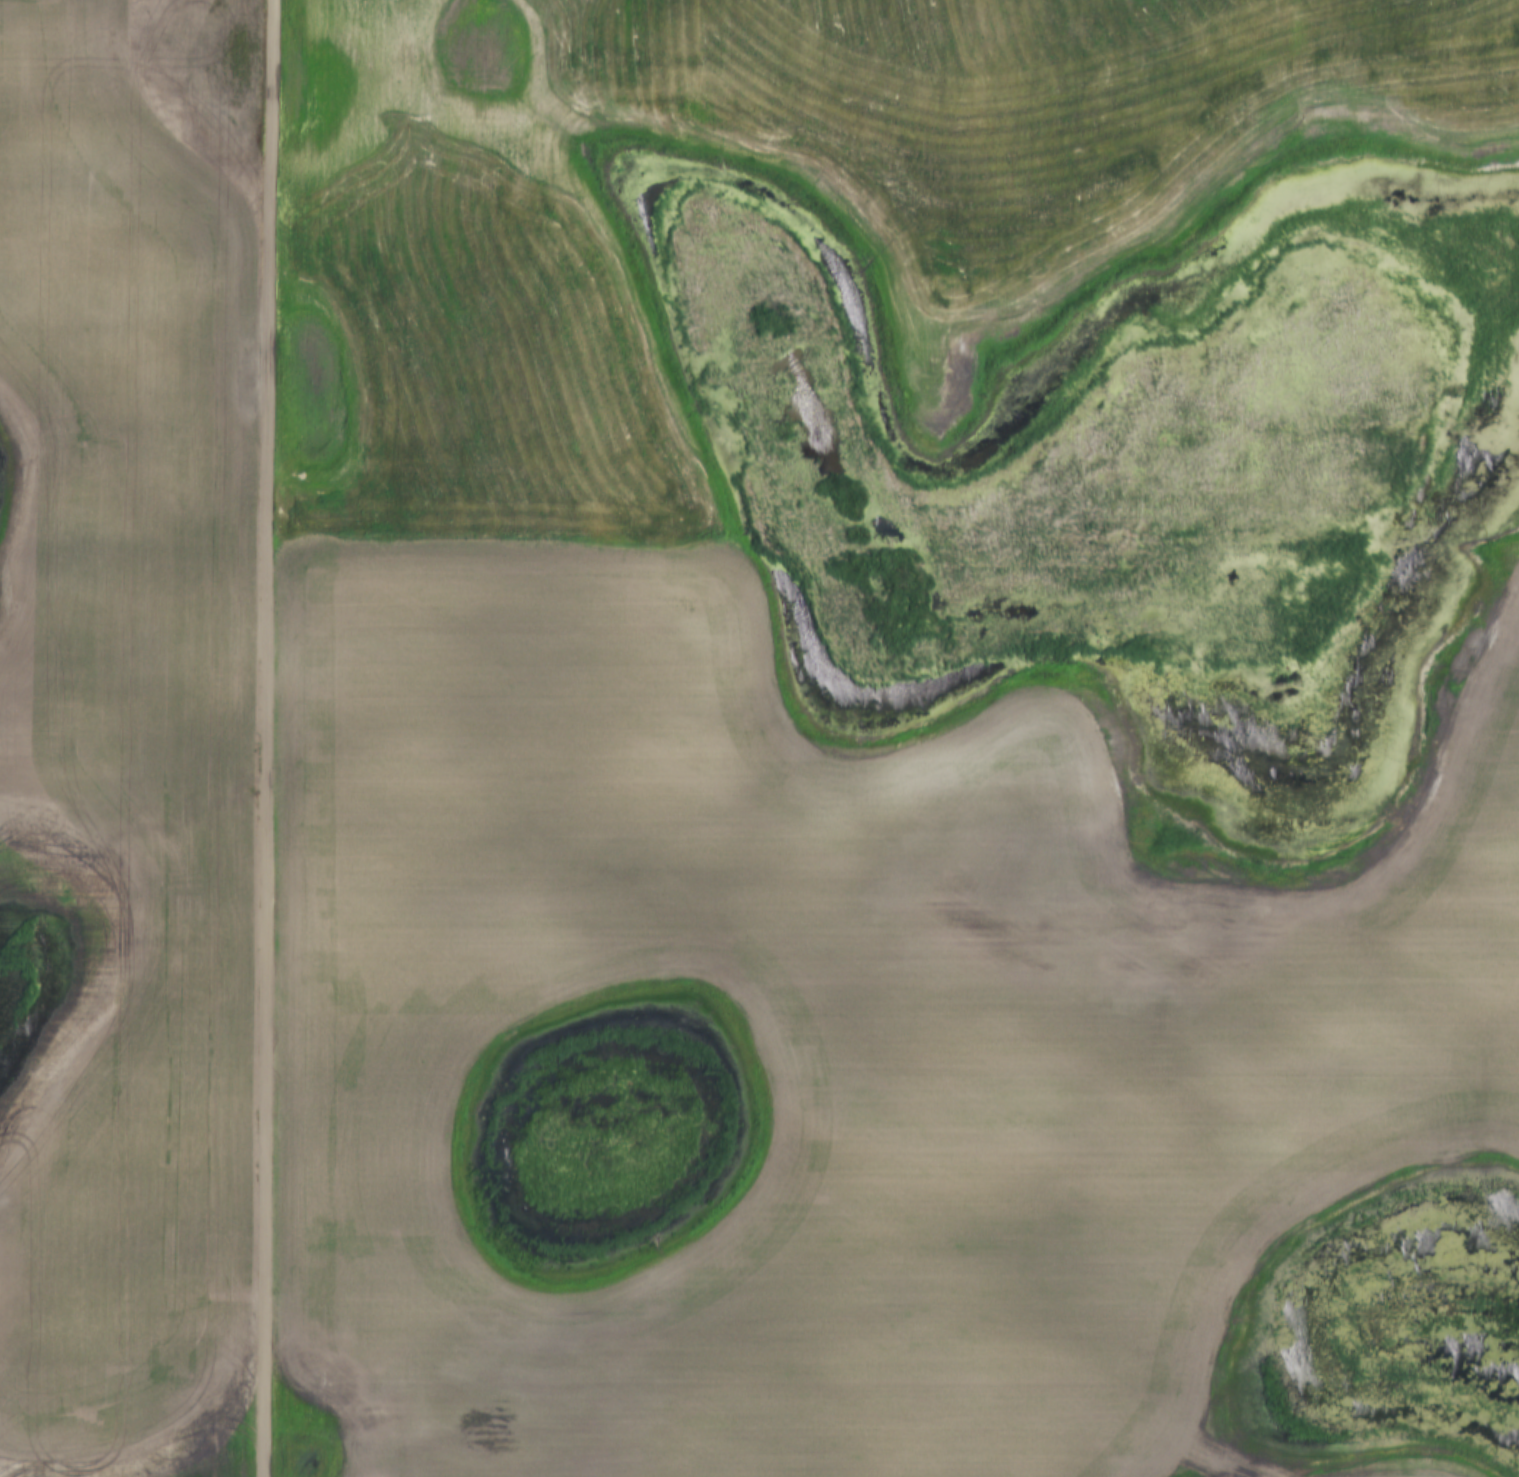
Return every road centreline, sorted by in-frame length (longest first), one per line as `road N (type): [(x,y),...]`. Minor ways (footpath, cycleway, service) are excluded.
road 1 (residential): [(264,1476),(273,0)]

